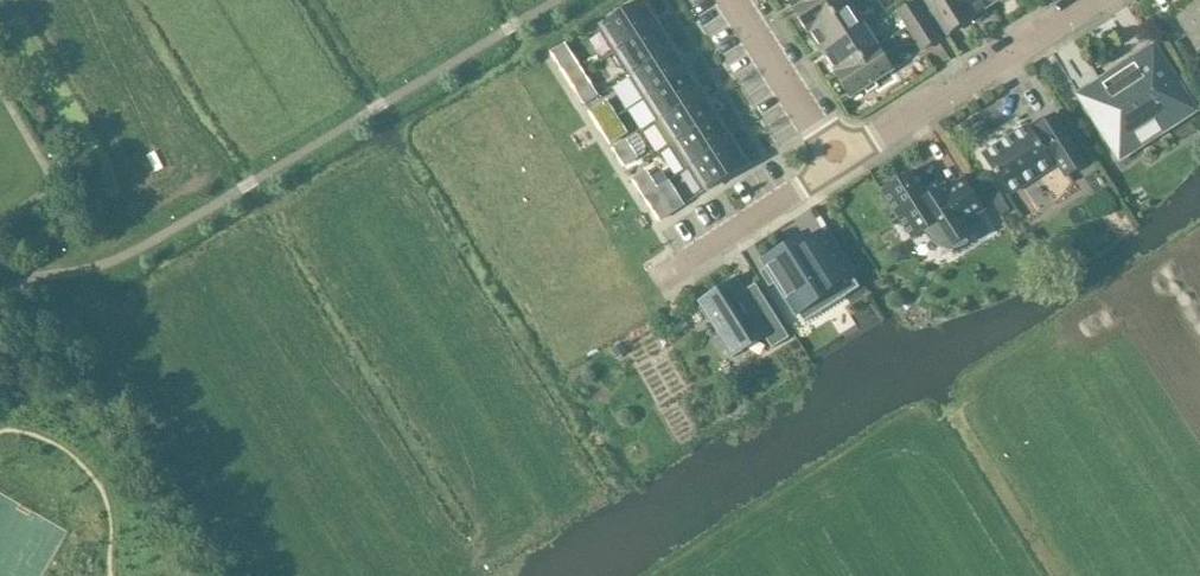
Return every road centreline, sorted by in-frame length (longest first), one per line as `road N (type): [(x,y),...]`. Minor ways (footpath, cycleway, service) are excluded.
road 1 (residential): [(850,155),(1089,0)]
road 2 (residential): [(850,155),(751,0)]

